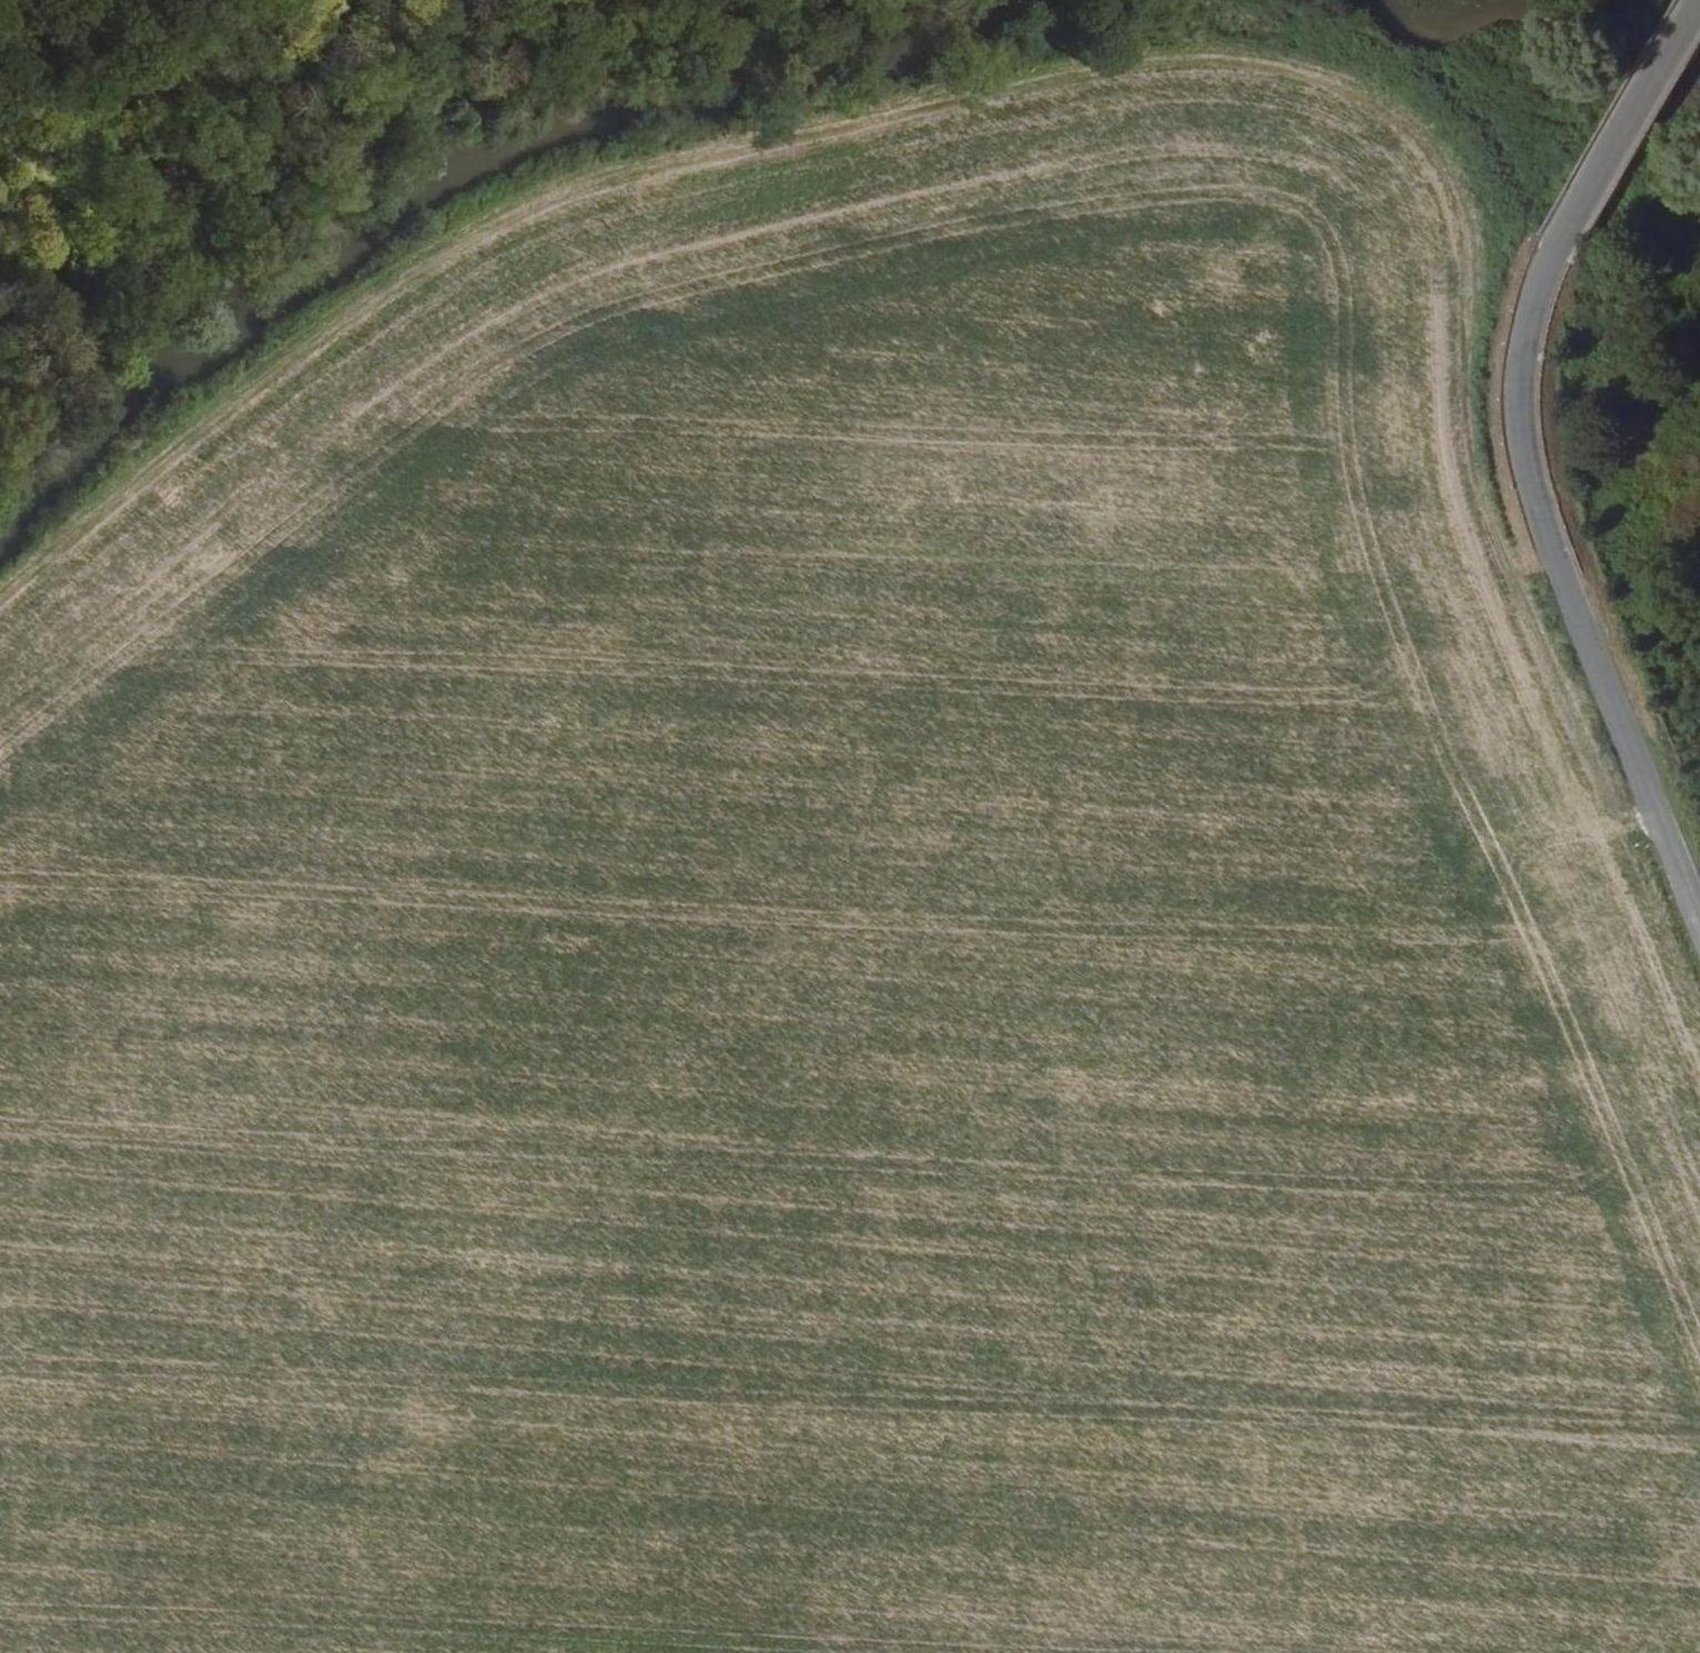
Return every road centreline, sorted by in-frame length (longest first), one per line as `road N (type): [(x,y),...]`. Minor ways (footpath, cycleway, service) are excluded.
road 1 (tertiary): [(1699,3),(1556,244),(1527,333),(1520,390),(1523,450),(1543,524),(1699,926)]

